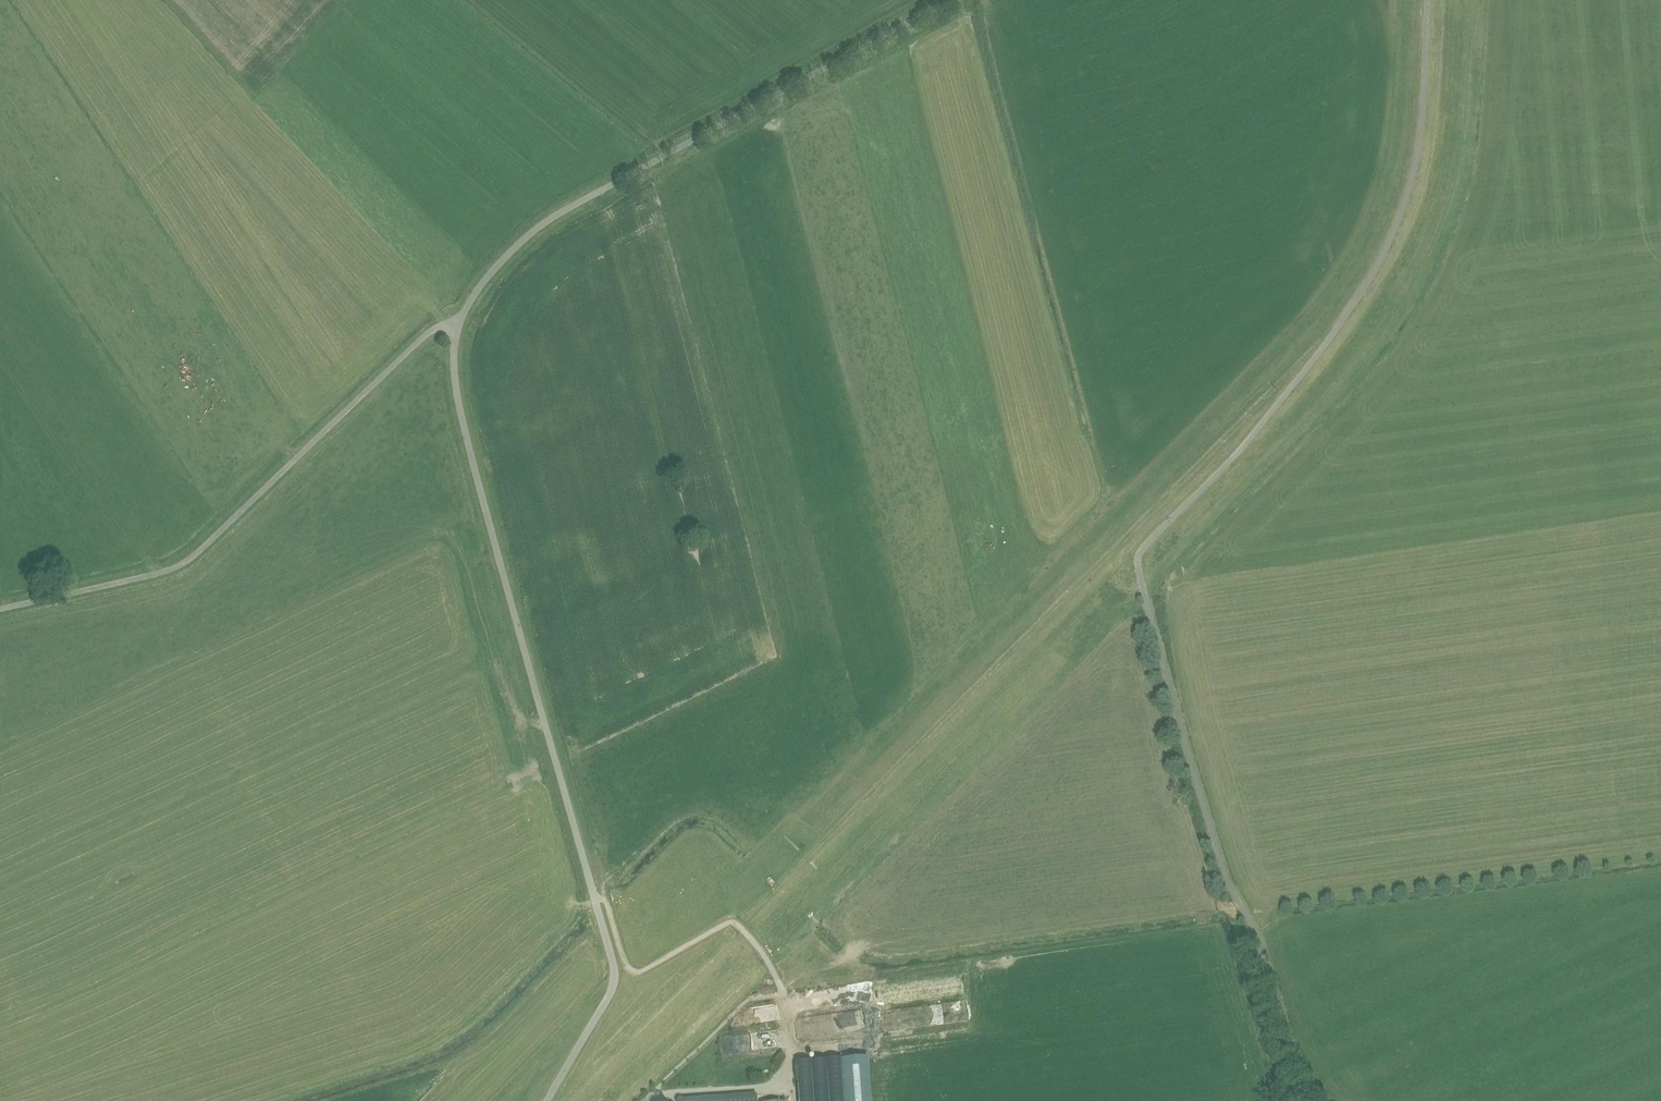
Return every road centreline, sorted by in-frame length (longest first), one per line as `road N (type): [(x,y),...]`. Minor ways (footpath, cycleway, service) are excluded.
road 1 (unclassified): [(546,1100),(616,974),(473,463),(454,373),(457,324)]
road 2 (unclassified): [(457,324),(504,258),(550,218),(947,0)]
road 3 (unclassified): [(457,324),(424,335),(179,564),(0,609)]

